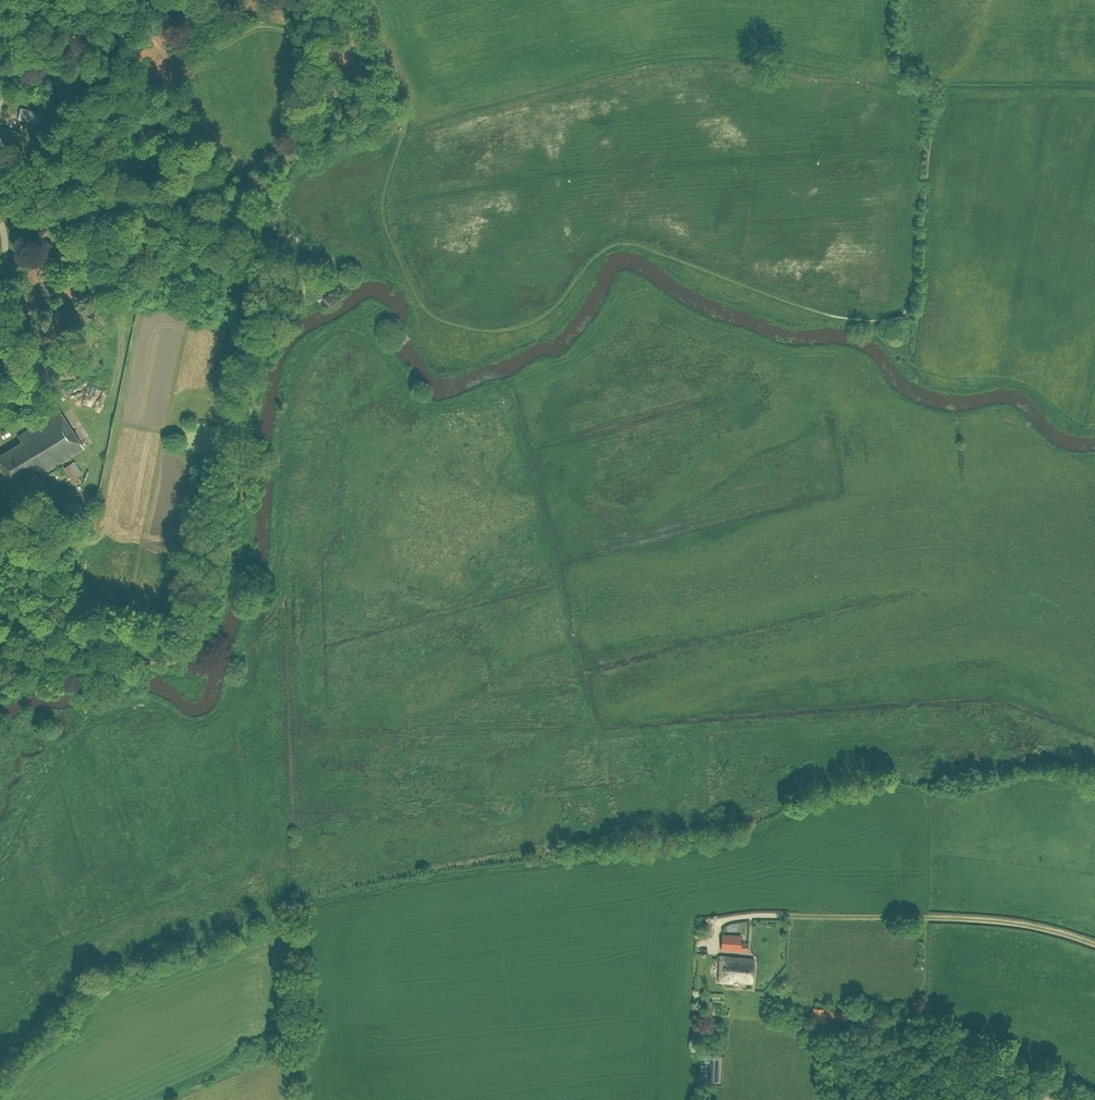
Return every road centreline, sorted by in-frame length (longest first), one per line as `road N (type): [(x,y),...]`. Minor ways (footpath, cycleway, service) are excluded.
road 1 (track): [(1094,944),(1036,926),(947,917),(750,913),(711,920)]

